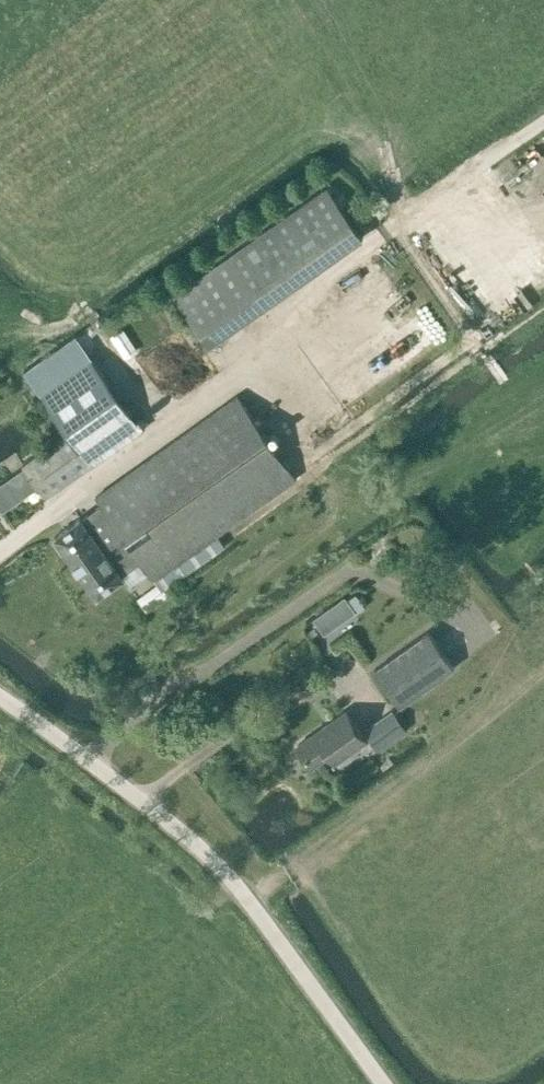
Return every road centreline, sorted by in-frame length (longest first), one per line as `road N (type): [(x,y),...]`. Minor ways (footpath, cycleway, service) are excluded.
road 1 (unclassified): [(381,1083),(227,876),(143,802),(0,699)]

